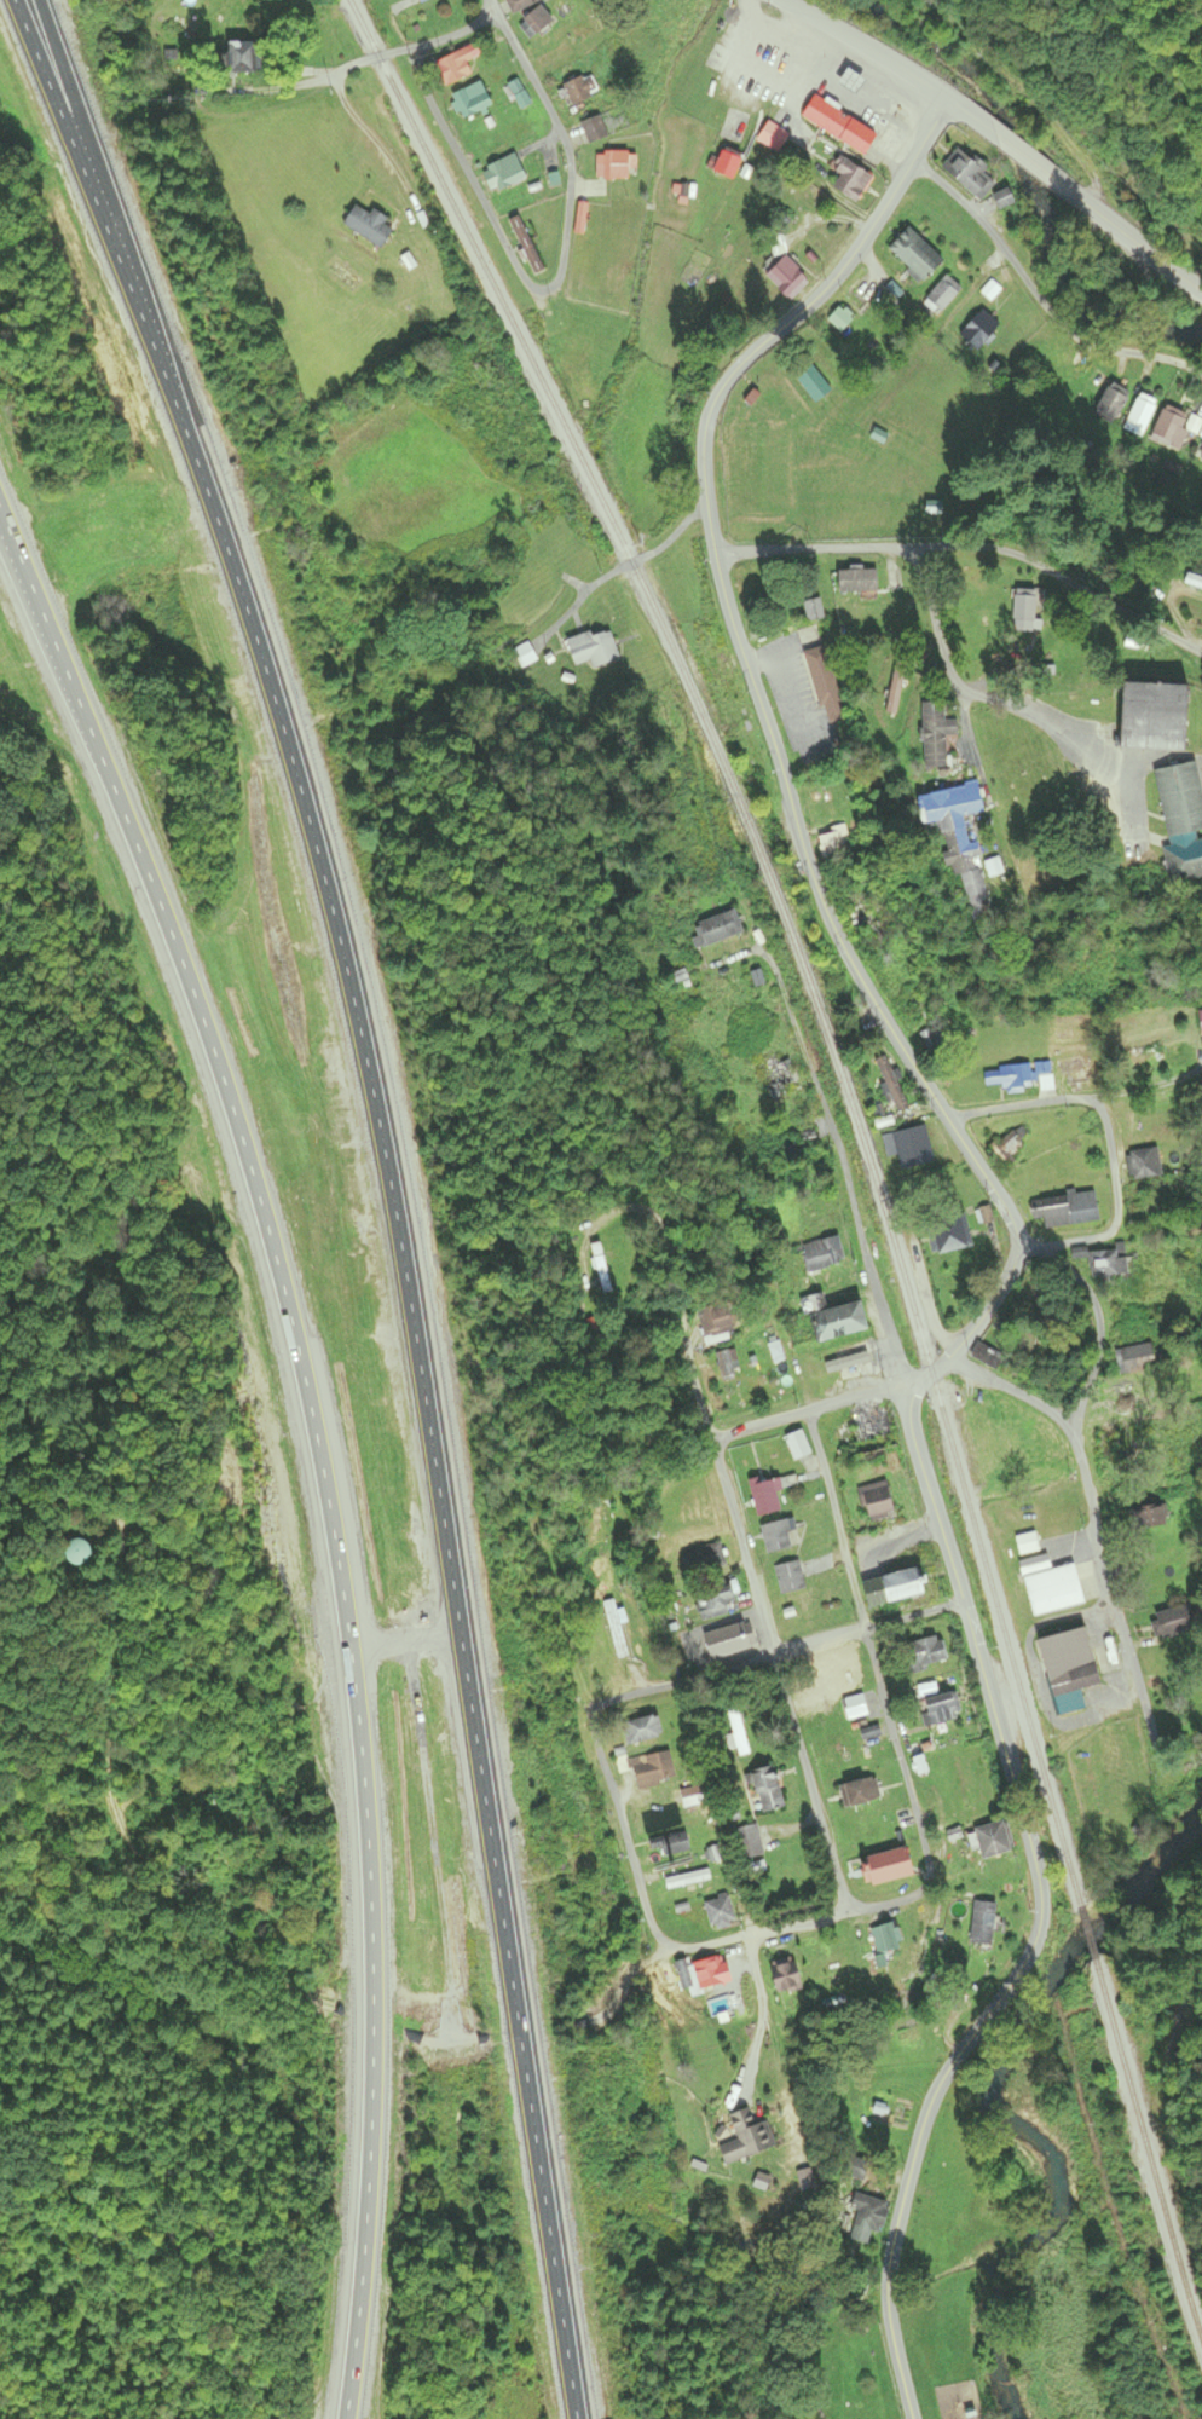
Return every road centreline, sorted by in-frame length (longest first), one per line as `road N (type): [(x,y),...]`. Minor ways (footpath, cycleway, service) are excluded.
road 1 (motorway): [(579,2418),(464,1633),(357,1014),(249,622),(146,313)]
road 2 (motorway): [(0,515),(177,949),(279,1262),(307,1384),(343,1597),(371,1895),(365,2256),(343,2418)]
road 3 (tertiary): [(906,1385),(953,1359),(990,1318),(1028,1253),(1012,1213),(842,951),(819,899),(722,589),(710,504)]
road 4 (residential): [(427,48),(420,76),(525,281),(551,289),(562,281),(570,235),(566,142),(491,0)]
road 5 (tertiary): [(1042,1933),(1036,1865),(906,1385)]
road 6 (tertiary): [(913,2418),(886,2294),(917,2149),(936,2096),(1042,1933)]
road 7 (residential): [(716,552),(973,548),(1201,654)]
road 8 (residential): [(932,1892),(809,1411)]
road 9 (residential): [(849,1911),(713,1437)]
road 10 (tertiary): [(710,504),(707,443),(728,381),(834,282),(955,104)]
road 11 (track): [(409,1641),(455,2040)]
road 12 (residential): [(590,1708),(773,1650),(967,1605)]
road 13 (residential): [(1162,1763),(1070,1432)]
road 14 (motorway): [(146,313),(15,0)]
road 15 (motorway): [(146,313),(42,0)]
road 16 (residential): [(1116,1228),(1120,1178),(1110,1124),(1086,1102),(949,1119)]
road 17 (residential): [(932,1892),(675,1946)]
road 18 (residential): [(675,1946),(652,1929),(590,1708)]
road 19 (residential): [(914,547),(983,793)]
road 20 (residential): [(713,1437),(660,1224)]
road 21 (tertiary): [(955,104),(776,0)]
road 22 (residential): [(713,1437),(906,1385)]
road 23 (tertiary): [(1201,288),(1059,180)]
road 24 (residential): [(1070,1432),(1021,1393),(953,1359)]
road 25 (residential): [(496,16),(427,48),(383,53)]

